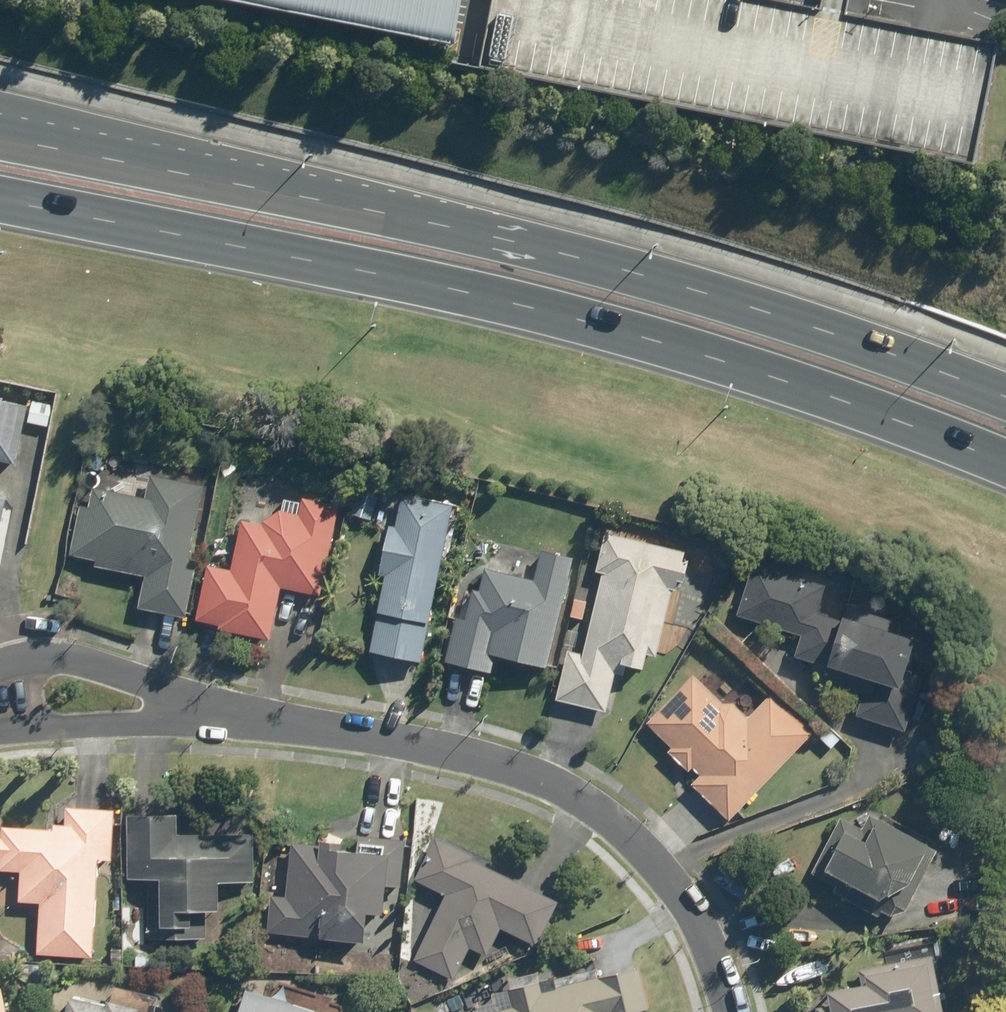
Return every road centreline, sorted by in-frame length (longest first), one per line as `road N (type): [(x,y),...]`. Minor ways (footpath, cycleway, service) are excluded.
road 1 (primary): [(1005,454),(575,313),(313,250),(0,195)]
road 2 (primary): [(0,137),(577,252),(865,331),(1005,387)]
road 3 (residential): [(731,1011),(680,895),(597,812),(472,759),(222,712)]
road 4 (residential): [(0,667),(97,666),(222,712)]
road 5 (residential): [(222,712),(0,735)]

